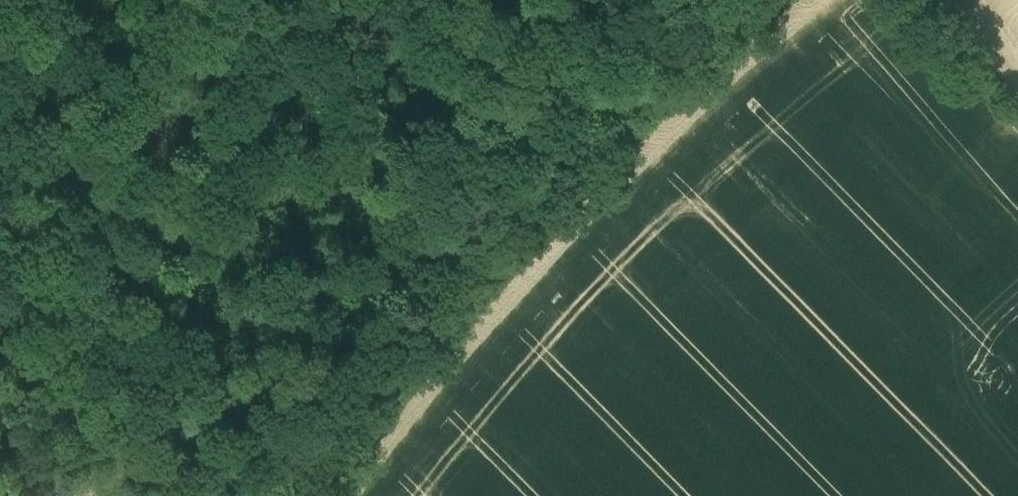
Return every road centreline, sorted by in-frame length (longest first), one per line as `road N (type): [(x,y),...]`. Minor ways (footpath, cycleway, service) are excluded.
road 1 (track): [(0,305),(171,495)]

